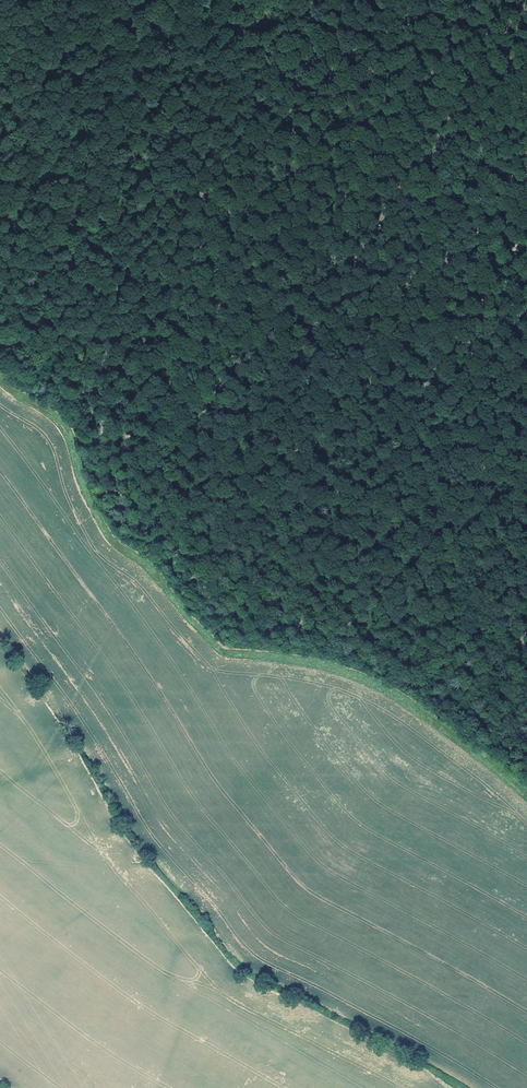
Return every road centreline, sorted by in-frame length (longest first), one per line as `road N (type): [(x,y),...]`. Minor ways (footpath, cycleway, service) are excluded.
road 1 (track): [(526,42),(0,321)]
road 2 (track): [(72,394),(320,0)]

